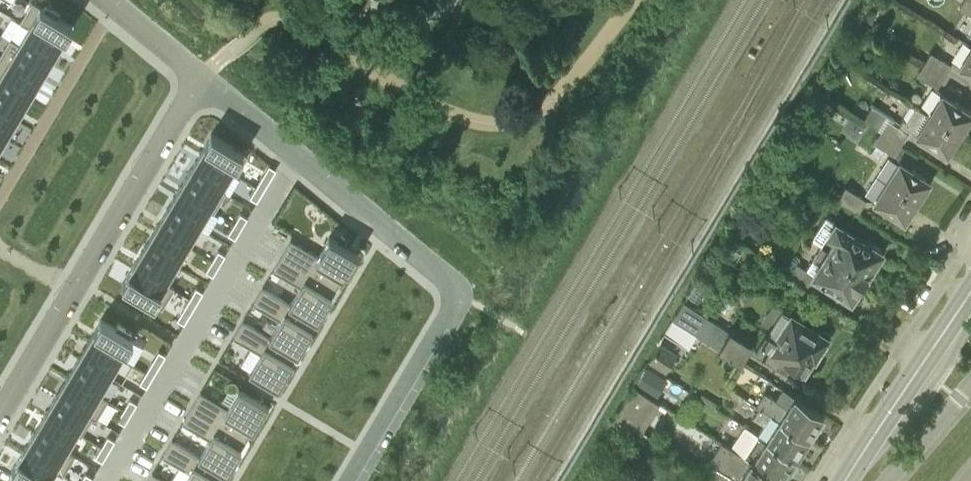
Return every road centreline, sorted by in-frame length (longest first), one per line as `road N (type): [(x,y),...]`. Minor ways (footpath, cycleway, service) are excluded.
road 1 (residential): [(202,80),(387,226),(451,291),(448,311),(348,480)]
road 2 (residential): [(0,415),(202,80)]
road 3 (tertiary): [(845,480),(970,292)]
road 4 (residential): [(888,480),(970,383)]
road 5 (residential): [(108,0),(202,80)]

